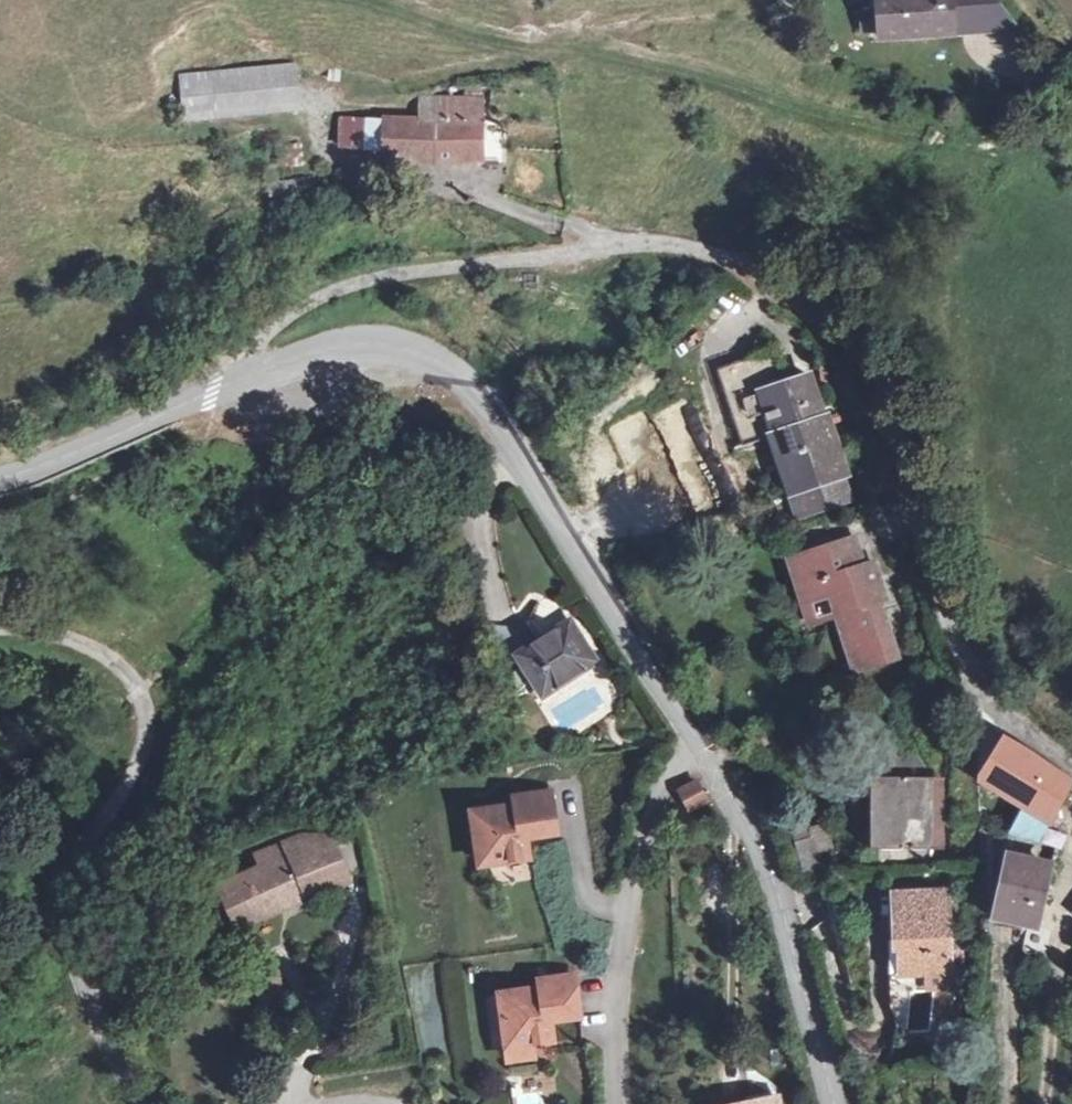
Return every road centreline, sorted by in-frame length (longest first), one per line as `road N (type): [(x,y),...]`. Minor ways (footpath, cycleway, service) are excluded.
road 1 (residential): [(251,374),(259,338),(349,277),(638,244),(688,245),(738,260),(804,304),(860,365),(883,410),(951,655),(967,686),(1071,766)]
road 2 (tertiary): [(251,374),(365,339),(430,352),(454,371),(700,742)]
road 3 (unclassified): [(0,627),(59,634),(111,658),(137,703),(136,738),(120,783),(71,844),(59,904),(103,1039),(145,1103)]
road 4 (tertiary): [(700,742),(754,832),(794,931),(835,1103)]
road 5 (residential): [(620,1103),(626,907),(651,797),(685,748),(700,742)]
road 6 (tertiary): [(0,483),(251,374)]

